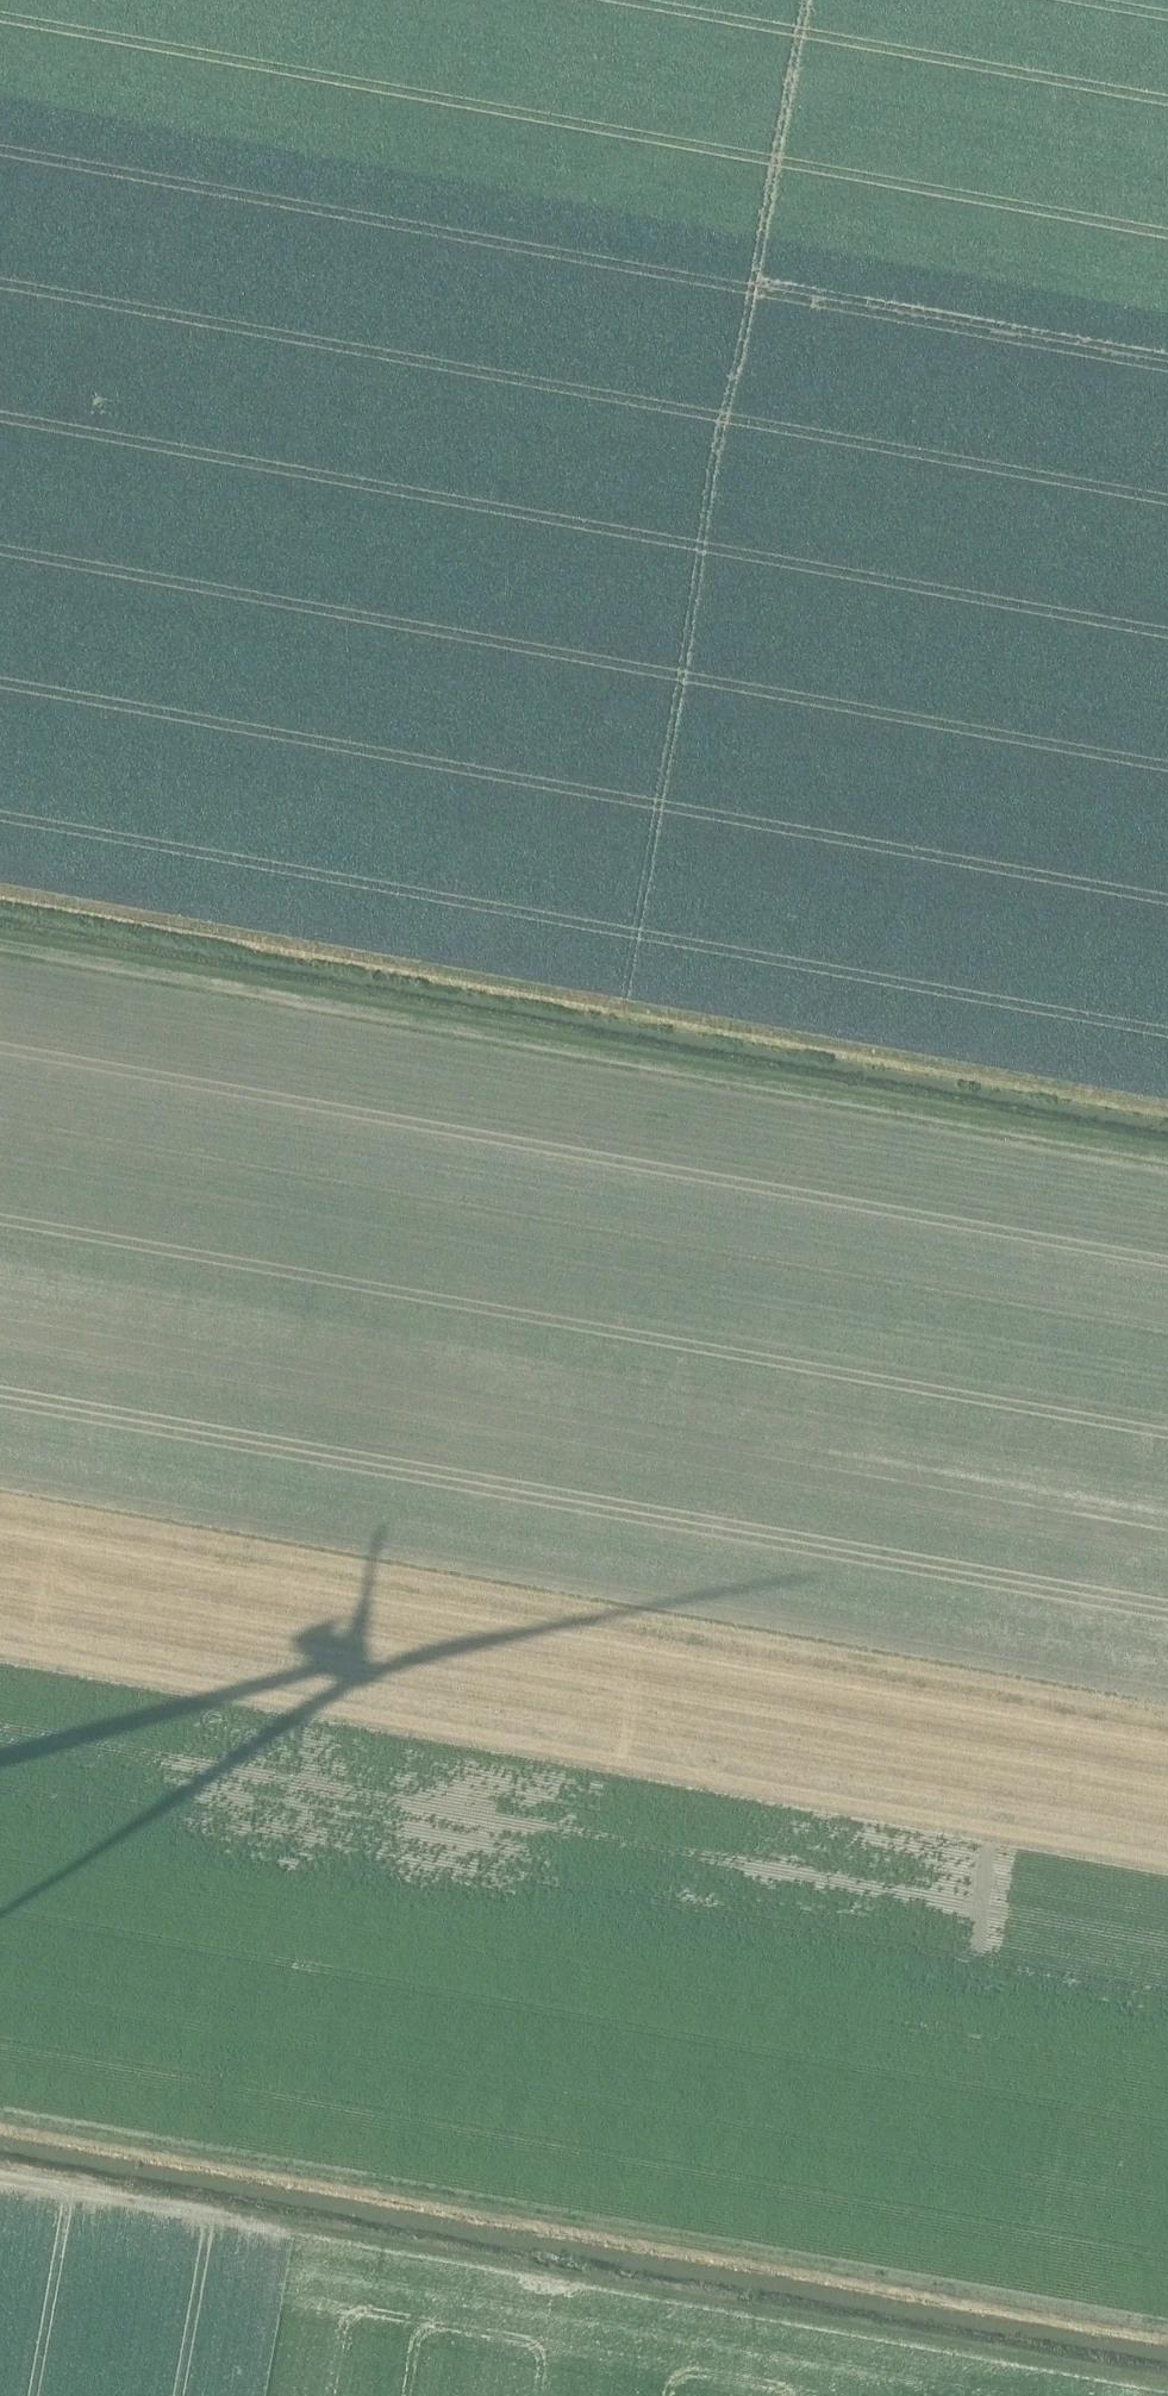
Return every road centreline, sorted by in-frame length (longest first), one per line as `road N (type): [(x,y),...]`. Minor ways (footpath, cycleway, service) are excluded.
road 1 (track): [(1167,1159),(0,946)]

